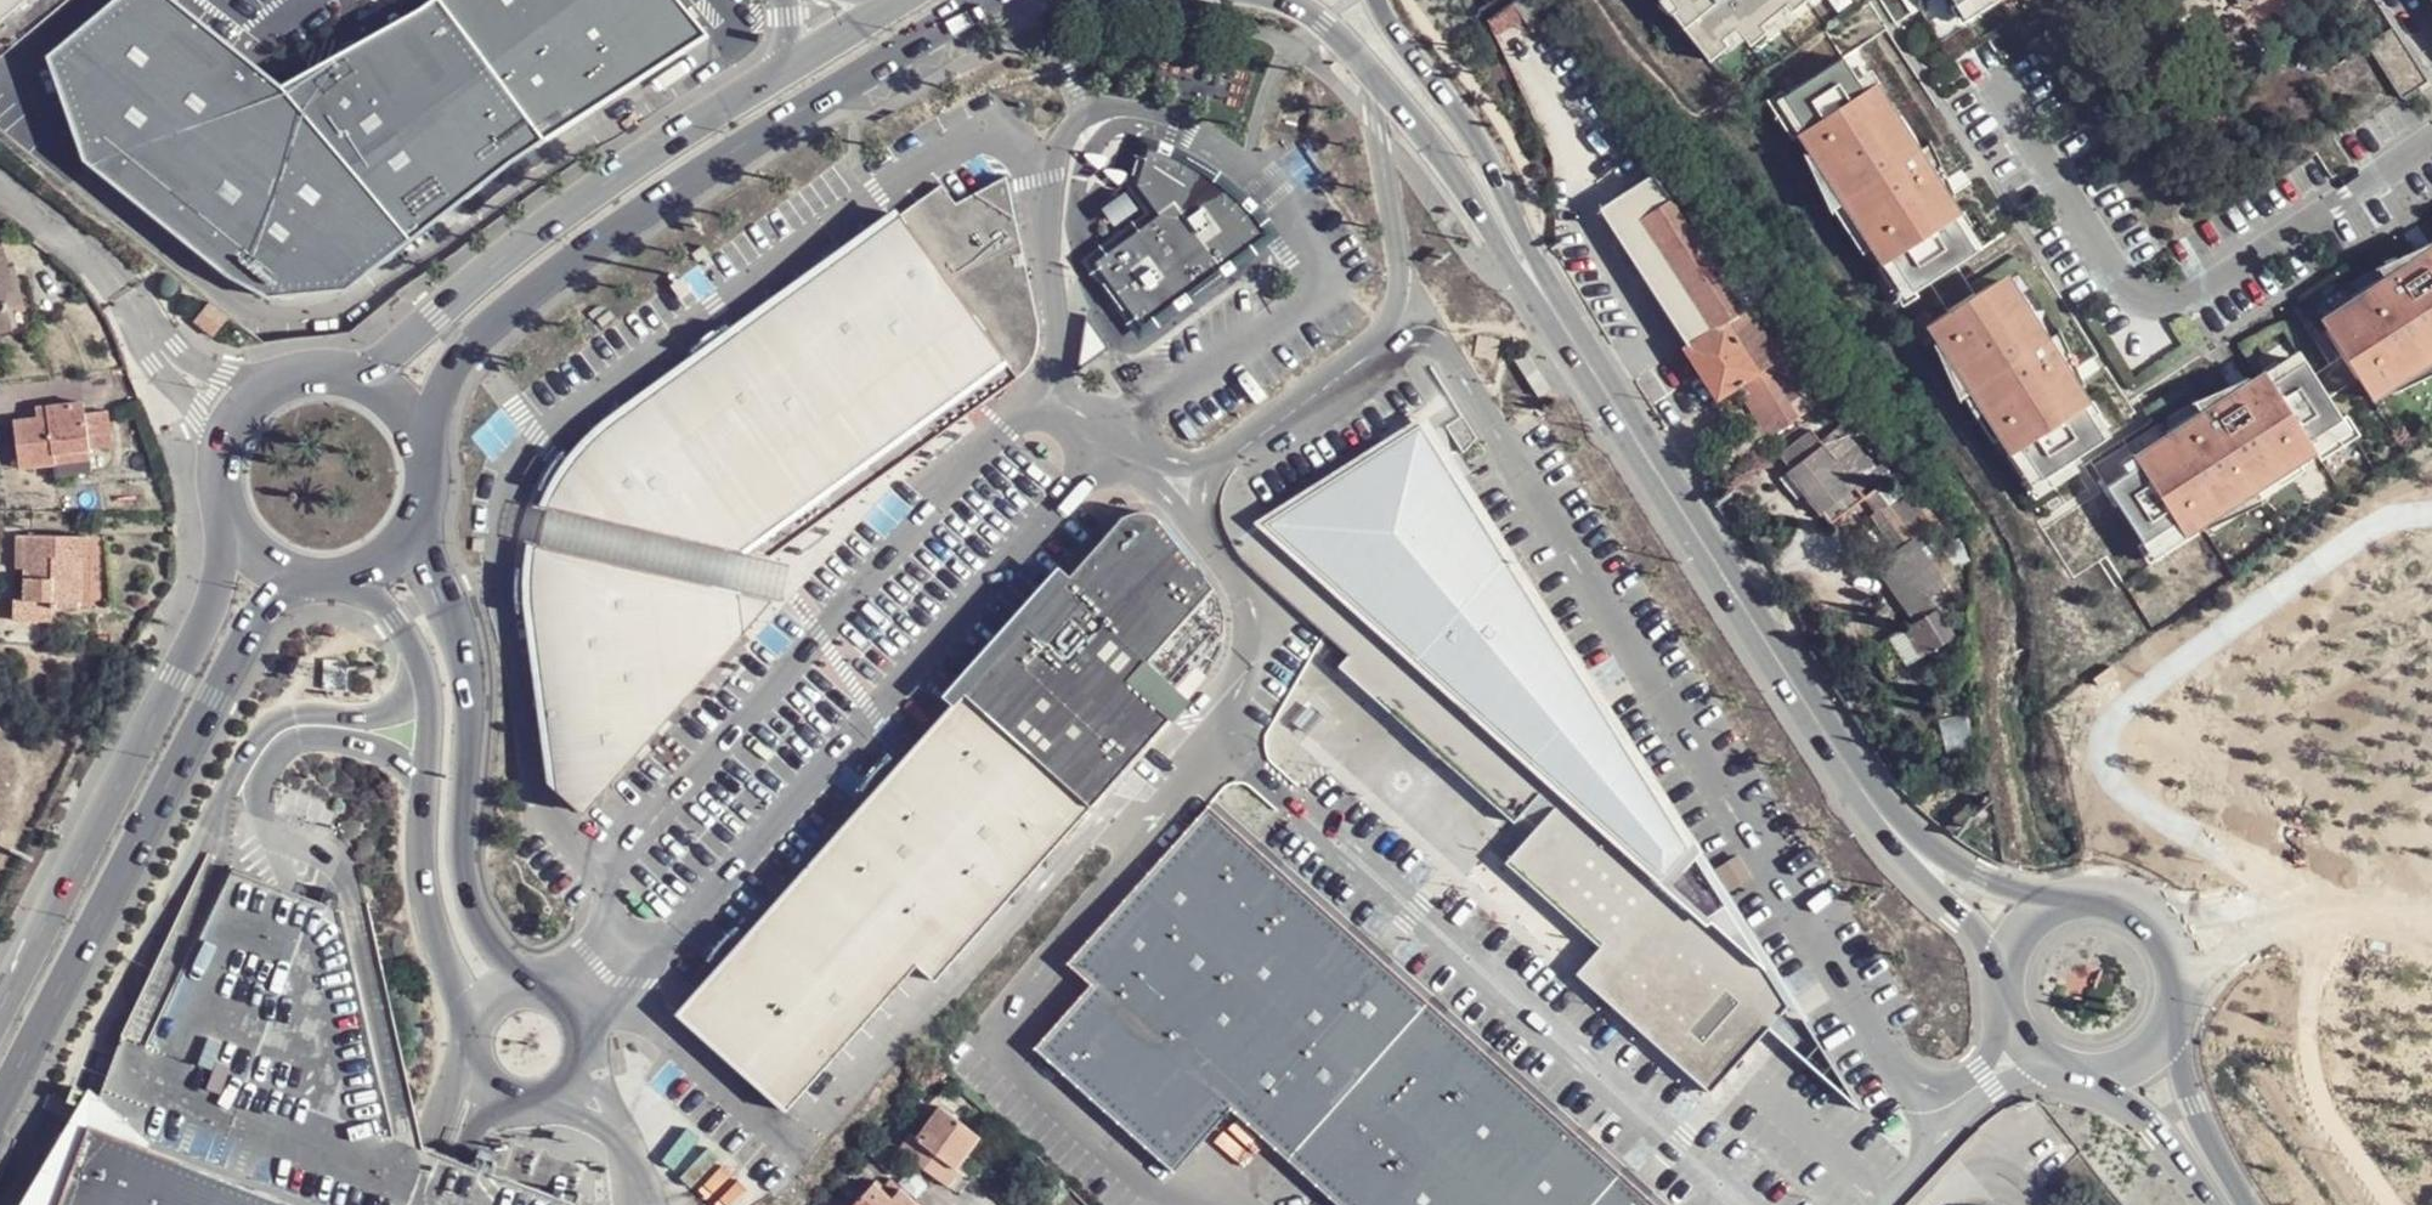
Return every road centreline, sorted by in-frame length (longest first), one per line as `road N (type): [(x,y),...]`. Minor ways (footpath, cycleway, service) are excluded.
road 1 (tertiary): [(415,434),(467,348),(577,255),(753,132),(976,0)]
road 2 (tertiary): [(0,1094),(211,696),(251,627),(295,575)]
road 3 (secondary): [(1569,339),(1744,618),(1883,815)]
road 4 (tertiary): [(235,536),(175,676),(0,1008)]
road 5 (tertiary): [(783,74),(585,193),(355,377)]
road 6 (unclassified): [(511,979),(467,896),(457,849),(472,704),(417,509)]
road 7 (unclassified): [(346,574),(394,625),(424,678),(430,727),(421,870),(465,1016)]
road 8 (secondary): [(1282,0),(1369,63),(1443,151),(1569,339)]
road 9 (secondary): [(1569,339),(1467,125),(1378,0)]
road 10 (unclassified): [(465,1016),(461,1058),(489,1096),(538,1104),(569,1087),(586,1053),(579,1011),(544,981),(511,979)]
road 11 (tertiary): [(355,377),(294,373),(265,385),(228,423),(214,471),(235,536)]
road 12 (secondary): [(2072,899),(1974,876),(1883,815)]
road 13 (secondary): [(1883,815),(2002,983)]
road 14 (secondary): [(2245,1204),(2193,1101),(2165,1023)]
road 15 (secondary): [(2081,1070),(2144,1114),(2215,1204)]
road 16 (secondary): [(2165,1023),(2174,992),(2171,960),(2157,931),(2132,910),(2072,899)]
road 17 (tertiary): [(905,3),(783,74)]
road 18 (residential): [(1922,1204),(1969,1173),(2002,1181),(2037,1204)]
road 19 (secondary): [(2002,983),(2026,1043),(2081,1070)]

